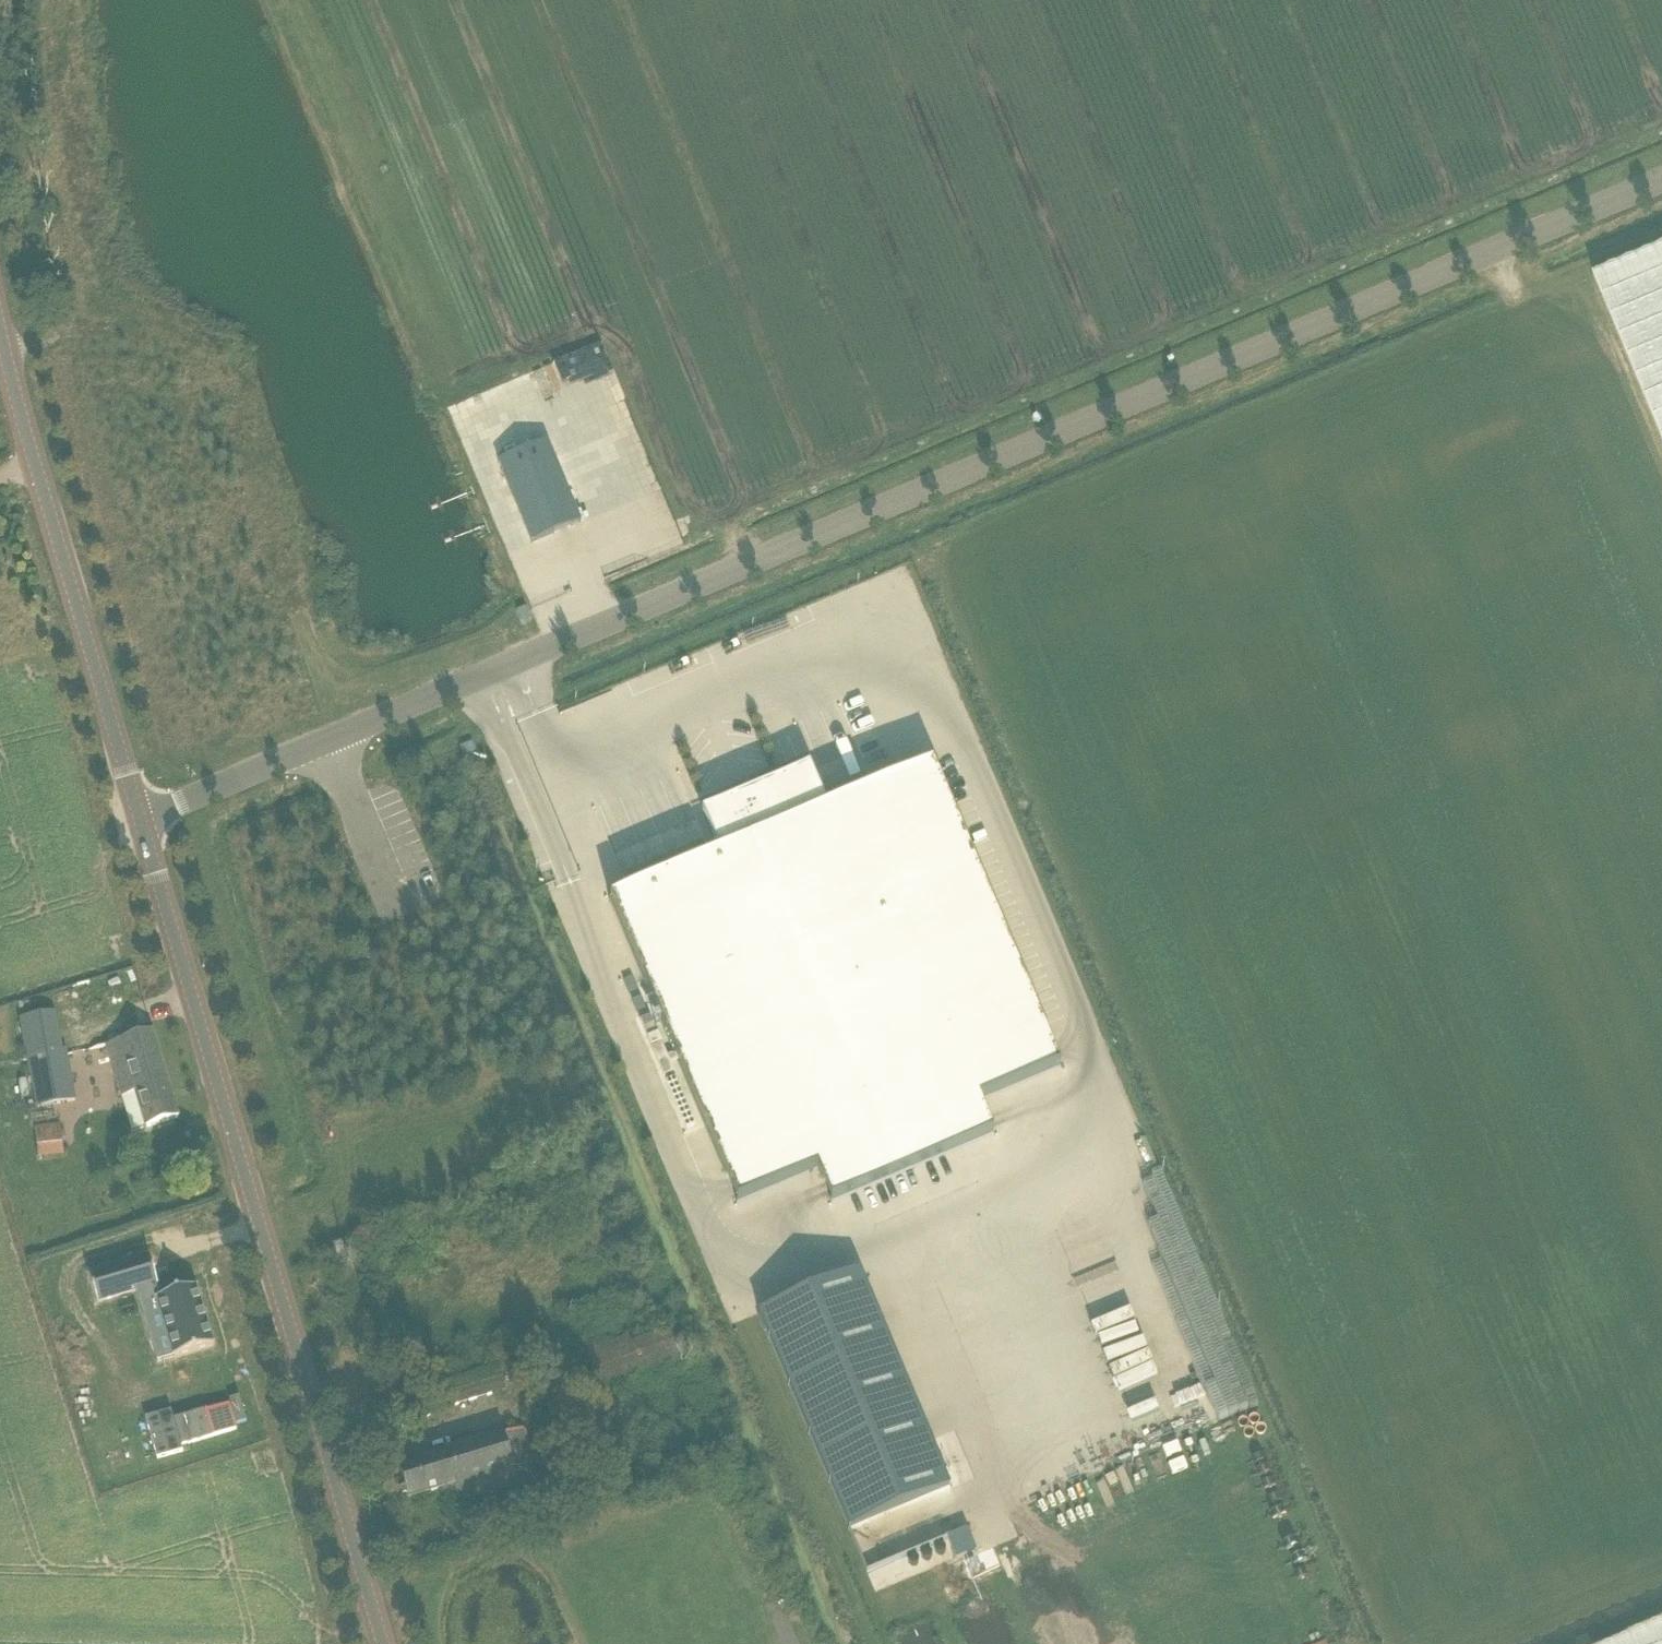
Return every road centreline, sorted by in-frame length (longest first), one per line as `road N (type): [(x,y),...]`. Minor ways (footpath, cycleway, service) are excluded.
road 1 (unclassified): [(140,819),(1661,183)]
road 2 (tertiary): [(382,1643),(140,819)]
road 3 (track): [(310,0),(589,630)]
road 4 (tertiary): [(140,819),(0,321)]

